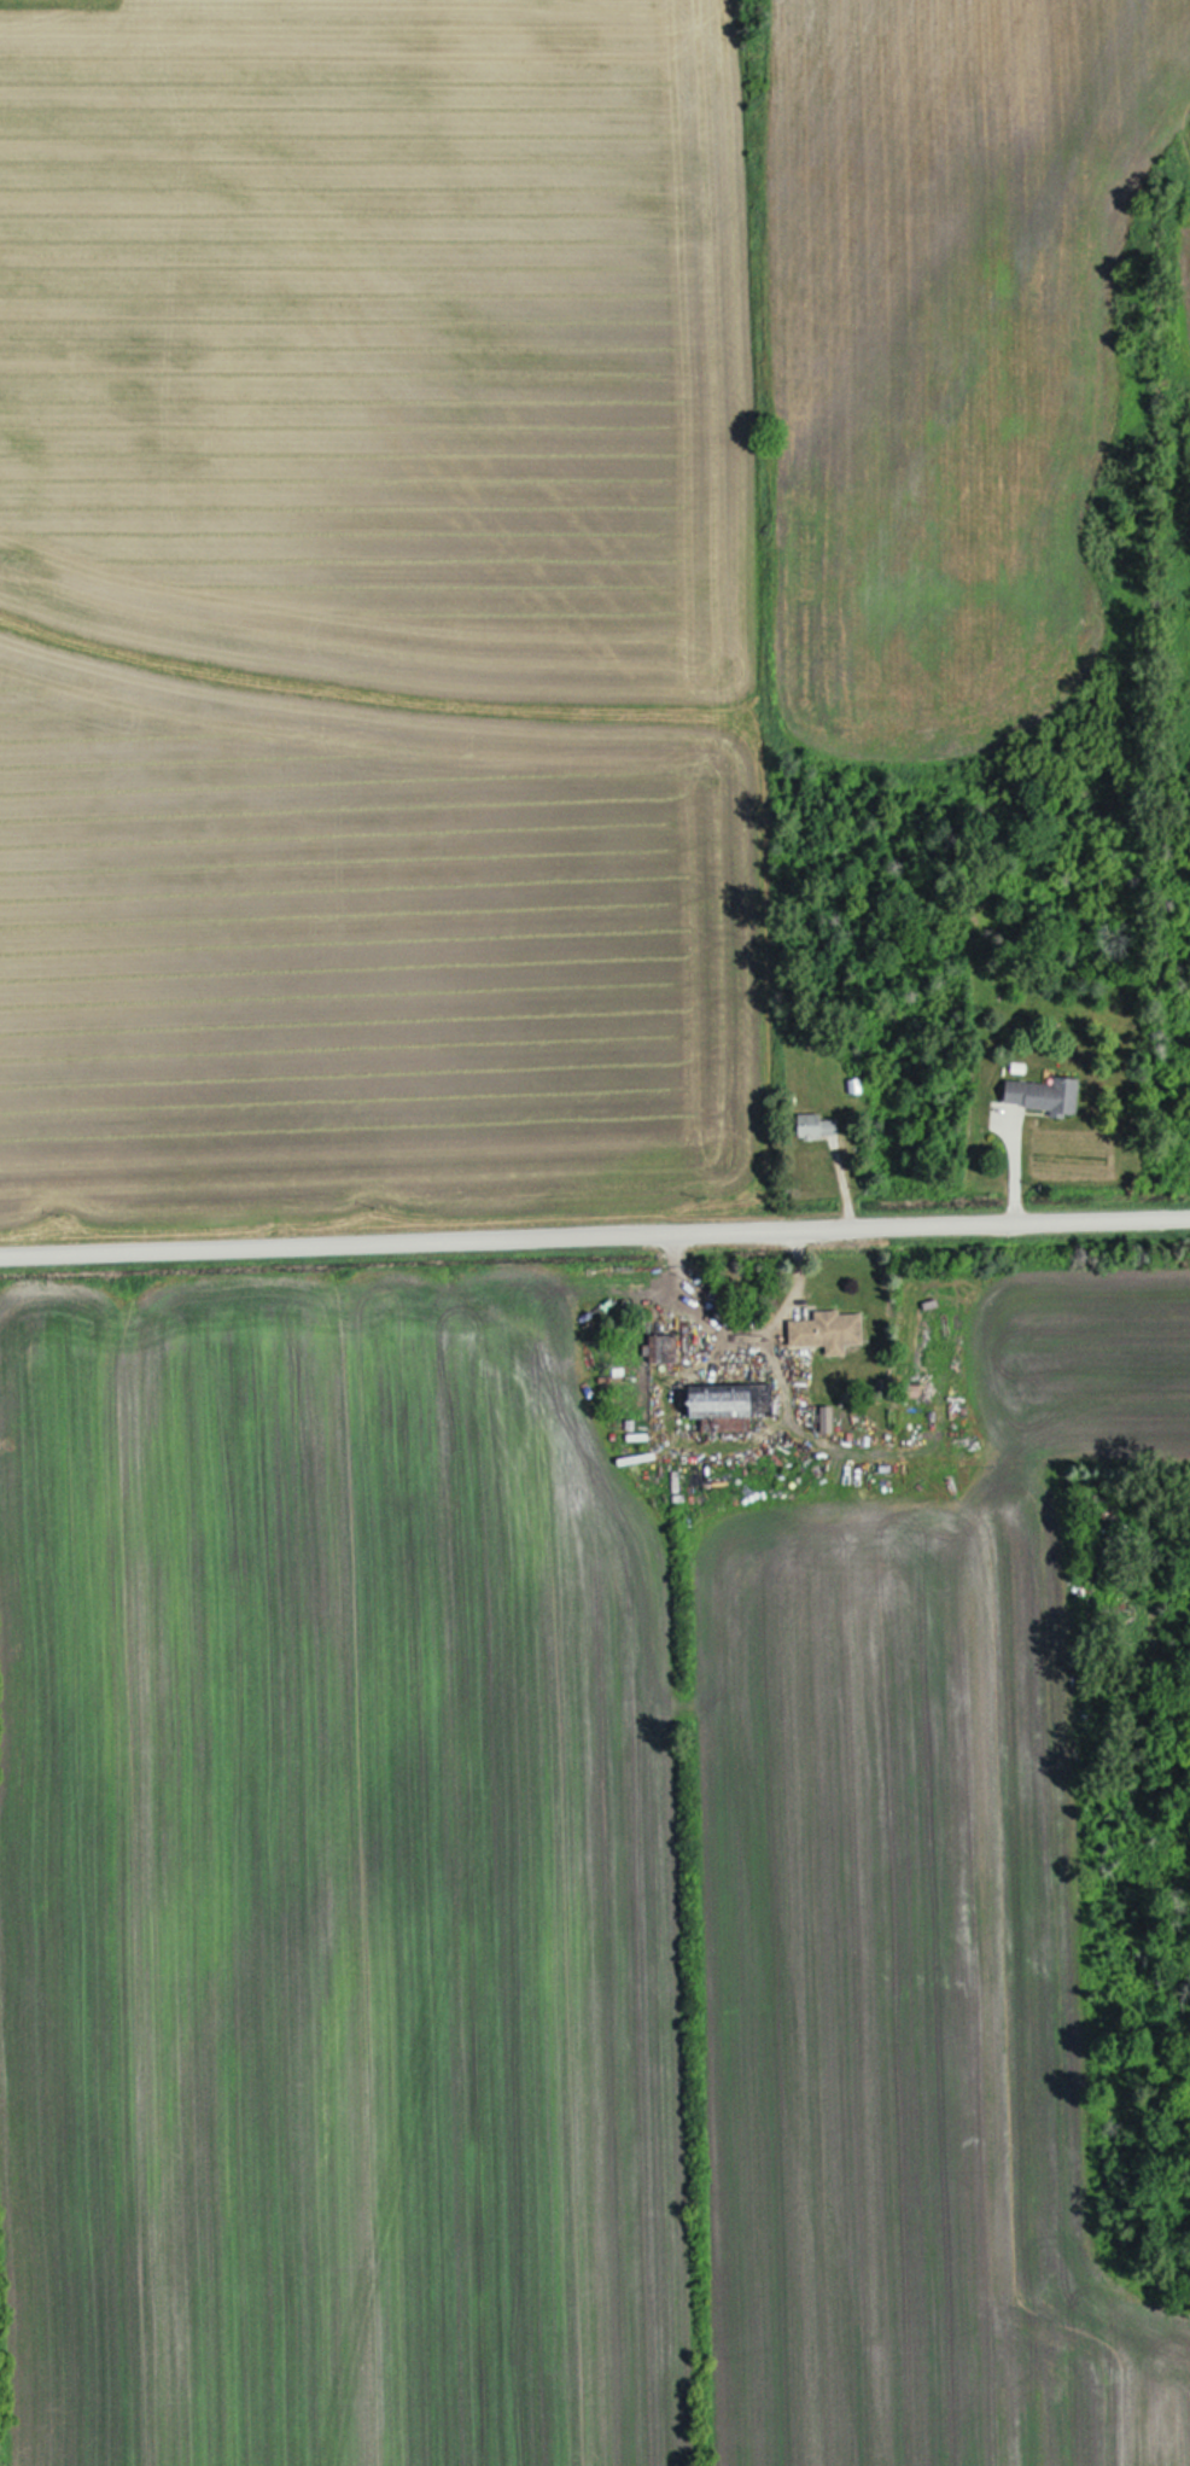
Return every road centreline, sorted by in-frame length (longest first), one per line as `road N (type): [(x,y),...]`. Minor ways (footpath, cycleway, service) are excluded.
road 1 (residential): [(0,1257),(1189,1216)]

